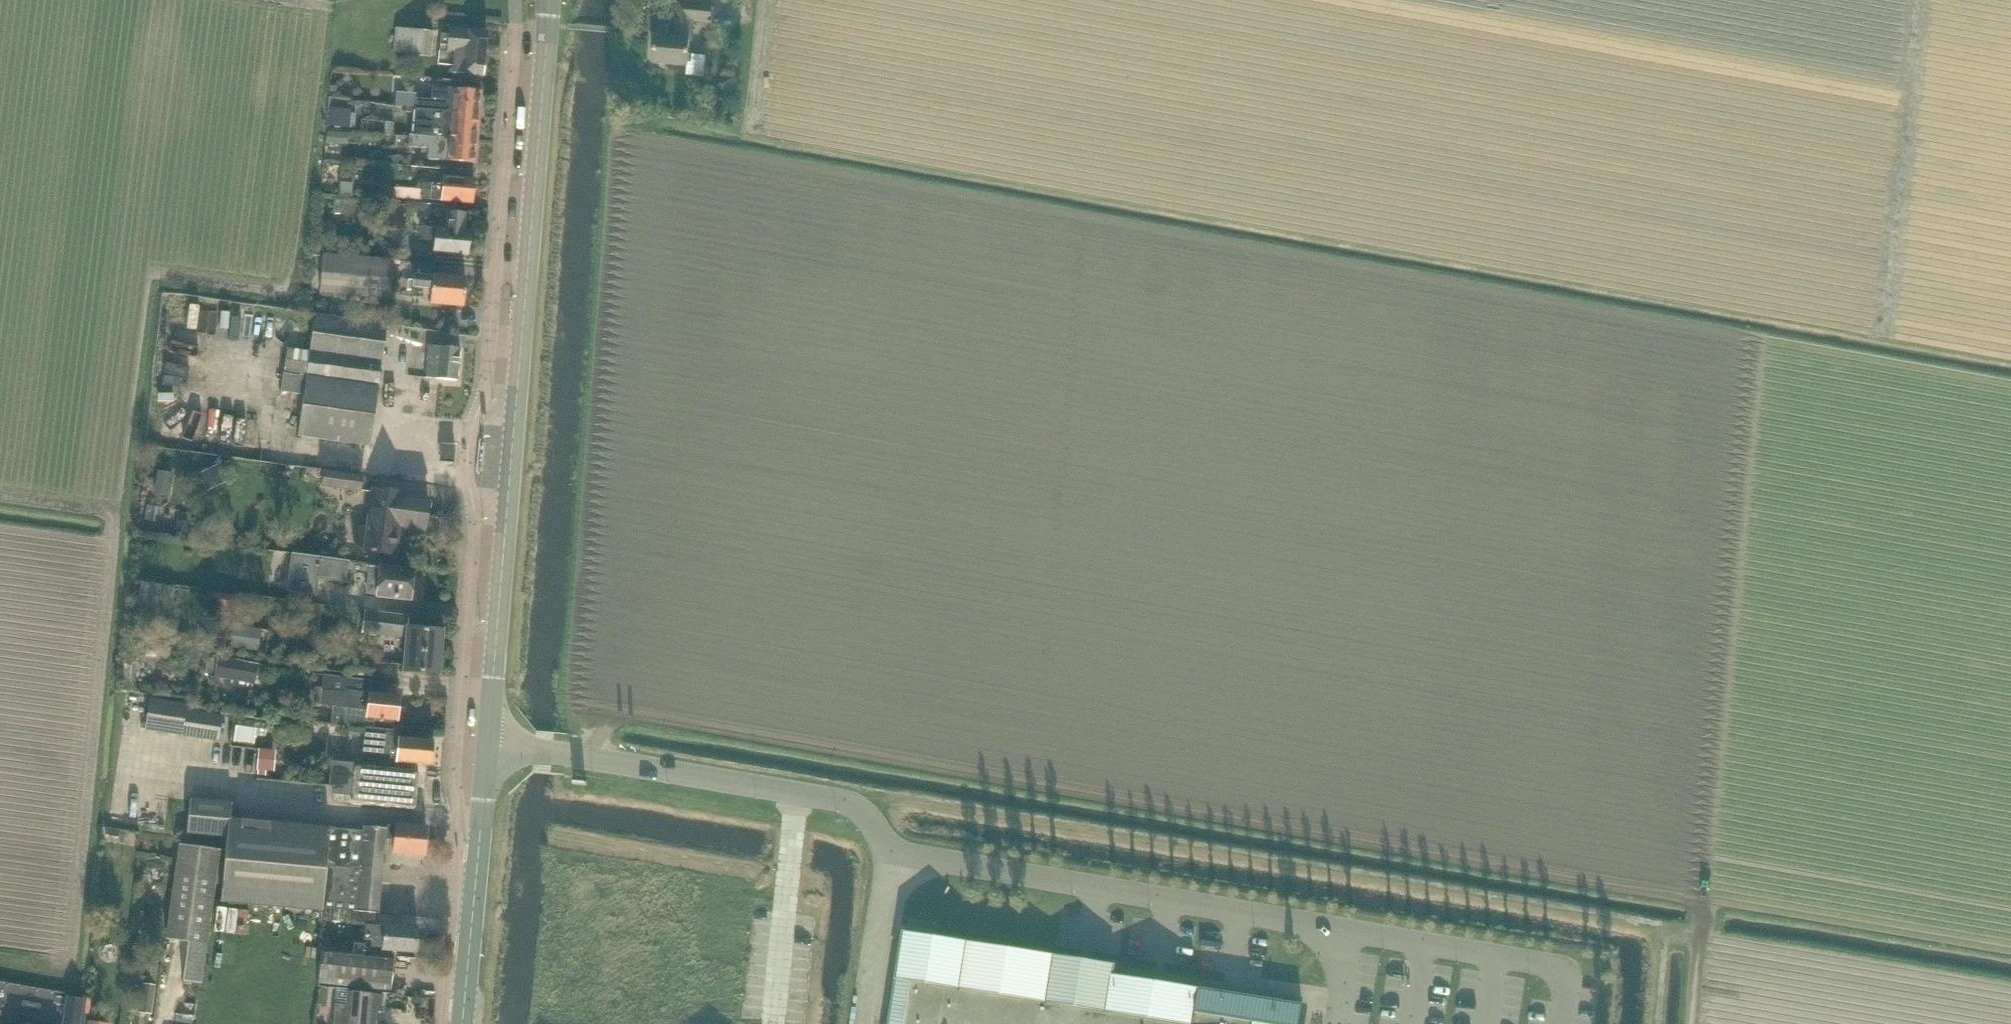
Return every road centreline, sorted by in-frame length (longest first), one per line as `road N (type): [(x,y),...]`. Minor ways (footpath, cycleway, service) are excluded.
road 1 (unclassified): [(462,1023),(550,0)]

